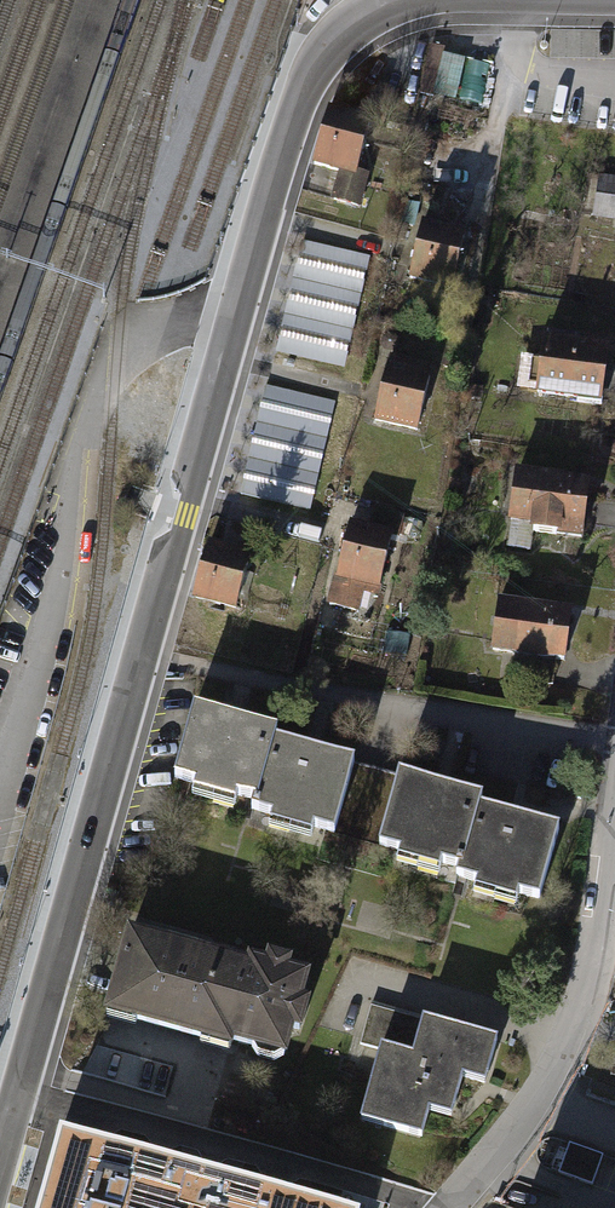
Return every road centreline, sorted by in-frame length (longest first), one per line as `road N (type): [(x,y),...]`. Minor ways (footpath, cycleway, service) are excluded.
road 1 (tertiary): [(0,1159),(296,94),(328,40),(398,0)]
road 2 (residential): [(445,1207),(533,1103),(568,1040),(587,979),(614,793)]

